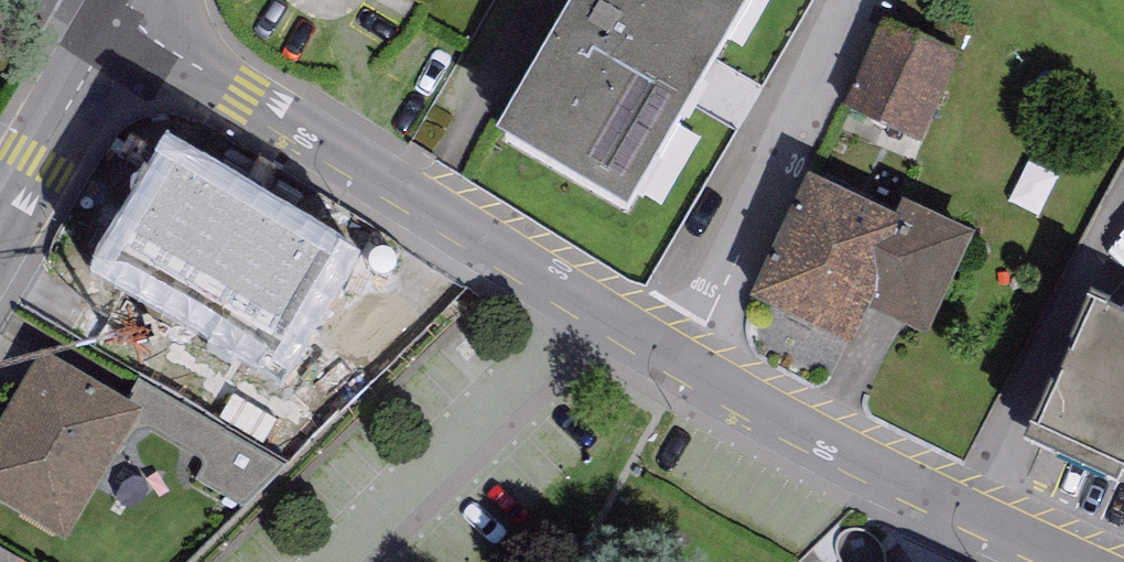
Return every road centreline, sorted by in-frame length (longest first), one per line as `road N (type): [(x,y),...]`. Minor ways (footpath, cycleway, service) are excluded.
road 1 (unclassified): [(687,364),(117,18)]
road 2 (unclassified): [(1074,561),(863,463),(687,364)]
road 3 (residential): [(866,0),(687,364)]
road 4 (residential): [(117,18),(0,215)]

